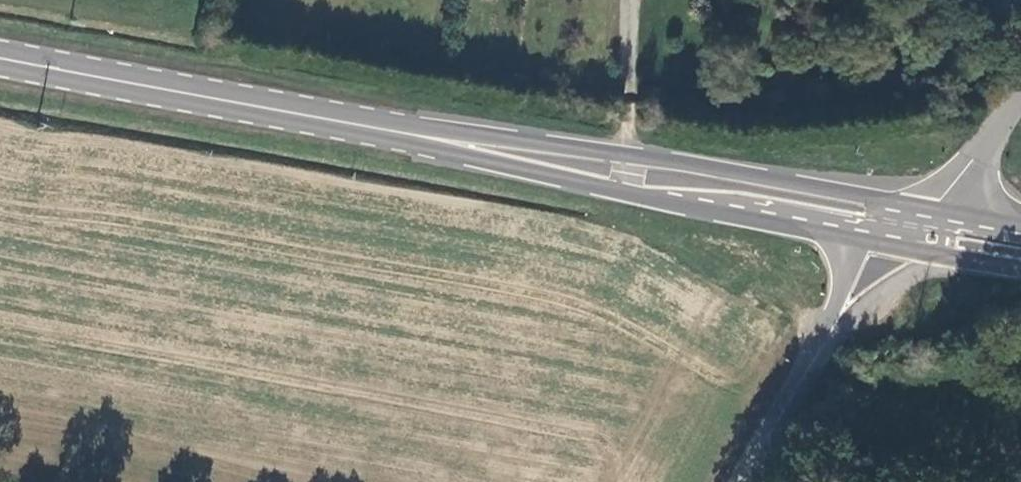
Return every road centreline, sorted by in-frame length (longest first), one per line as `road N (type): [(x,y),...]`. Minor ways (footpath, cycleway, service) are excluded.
road 1 (primary): [(929,210),(646,156),(322,121)]
road 2 (primary): [(322,121),(689,204)]
road 3 (primary): [(0,57),(322,121)]
road 4 (primary): [(689,204),(744,199),(876,226),(929,210)]
road 5 (tertiary): [(813,358),(879,298),(933,266),(974,257)]
road 6 (primary): [(689,204),(860,239)]
road 7 (primary): [(1020,240),(935,229),(860,239)]
road 8 (unclassified): [(929,210),(1020,96)]
road 9 (tertiary): [(739,481),(813,358)]
road 10 (tertiary): [(860,239),(813,358)]

